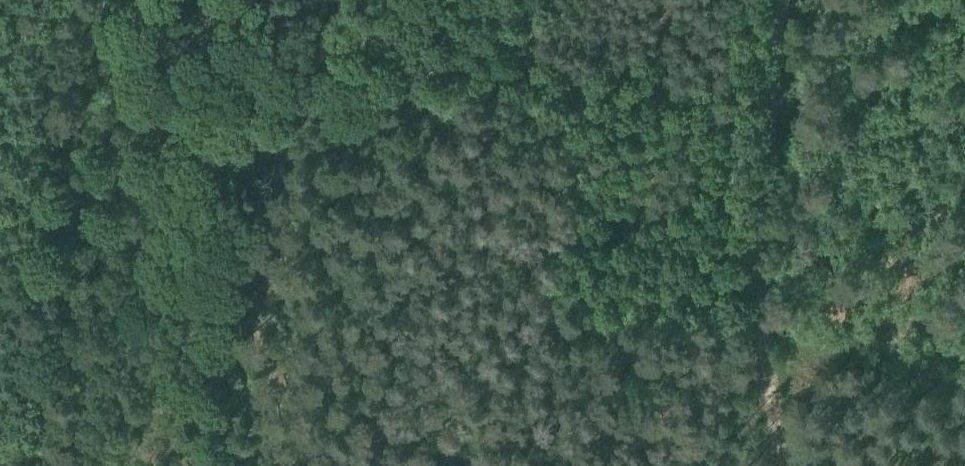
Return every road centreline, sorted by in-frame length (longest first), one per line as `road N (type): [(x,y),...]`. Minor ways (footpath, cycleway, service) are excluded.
road 1 (track): [(794,465),(752,278),(777,0)]

